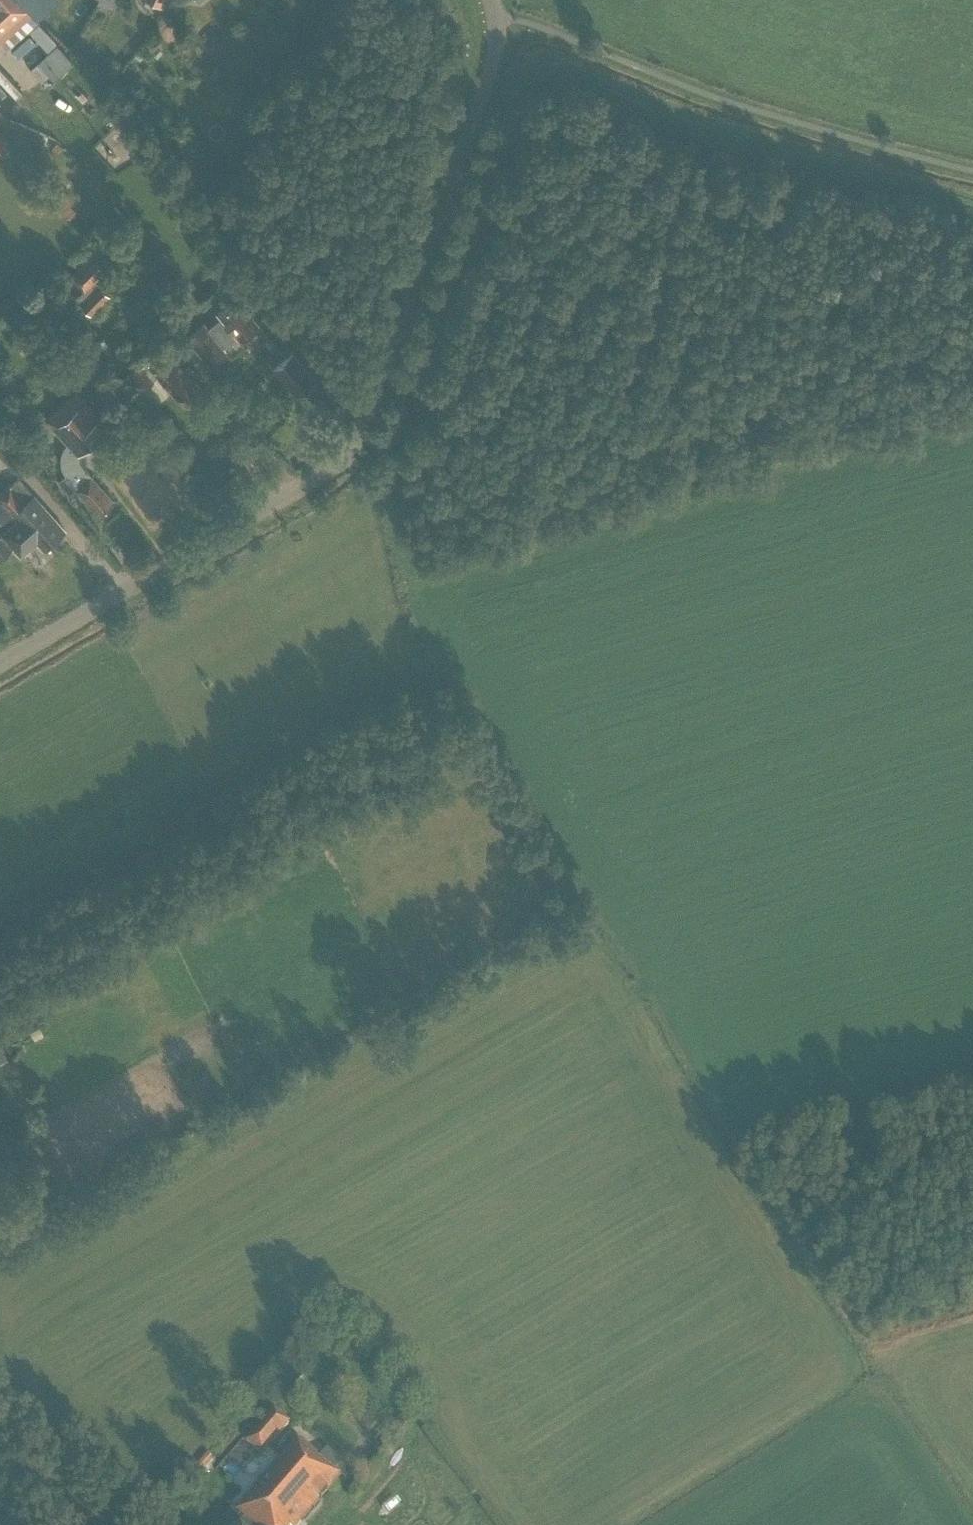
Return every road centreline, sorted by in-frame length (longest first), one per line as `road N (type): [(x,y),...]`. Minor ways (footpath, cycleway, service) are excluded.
road 1 (unclassified): [(0,663),(339,457),(371,409),(489,72),(496,18),(490,0)]

